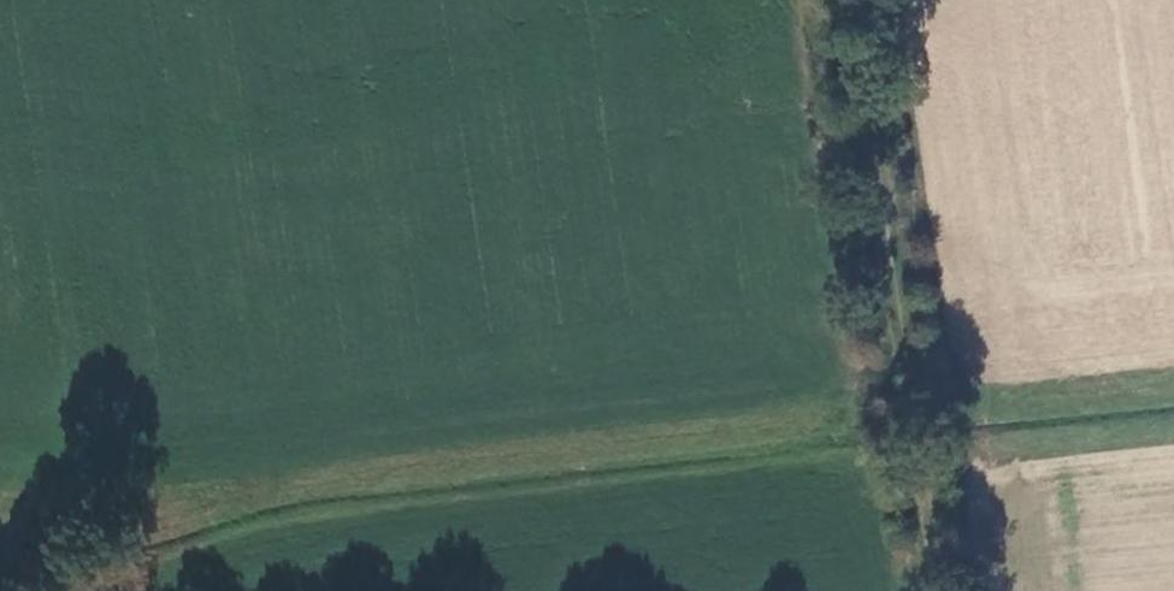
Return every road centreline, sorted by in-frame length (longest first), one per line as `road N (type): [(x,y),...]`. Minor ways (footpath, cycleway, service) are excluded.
road 1 (track): [(860,0),(958,590)]

